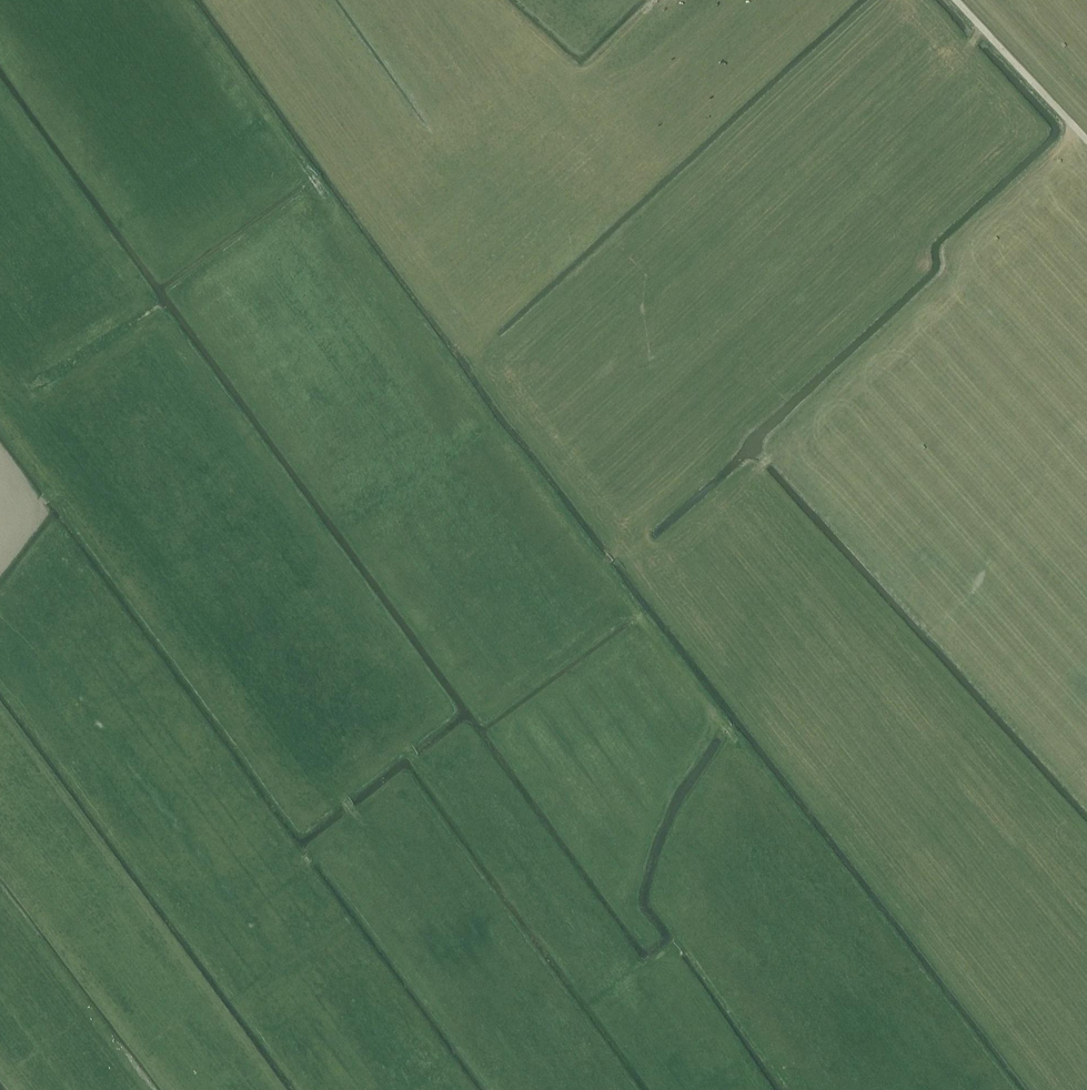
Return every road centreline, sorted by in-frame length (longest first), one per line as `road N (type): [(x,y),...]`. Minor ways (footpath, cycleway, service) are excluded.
road 1 (track): [(956,0),(1086,143)]

